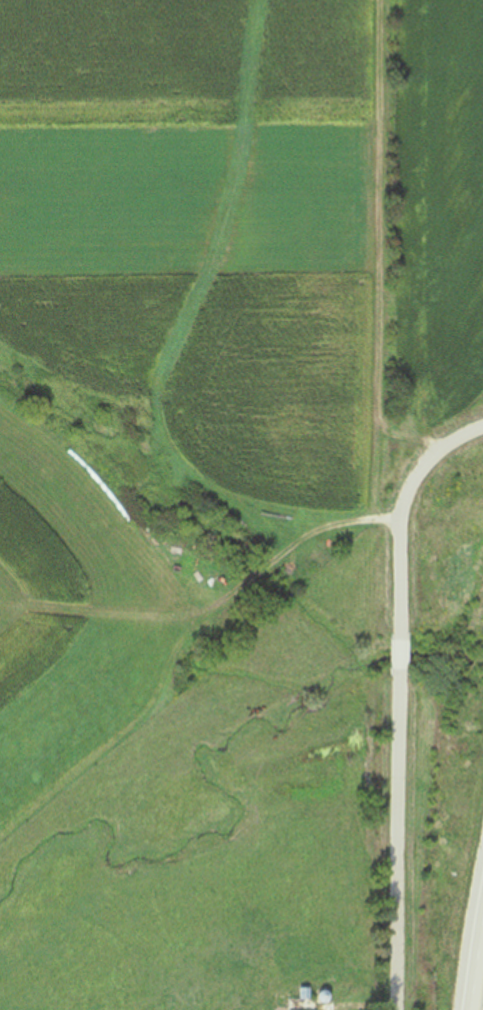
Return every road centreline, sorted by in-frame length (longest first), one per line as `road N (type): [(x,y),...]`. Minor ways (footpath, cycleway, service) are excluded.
road 1 (residential): [(395,1009),(399,670)]
road 2 (residential): [(401,640),(404,503),(431,457),(482,428)]

